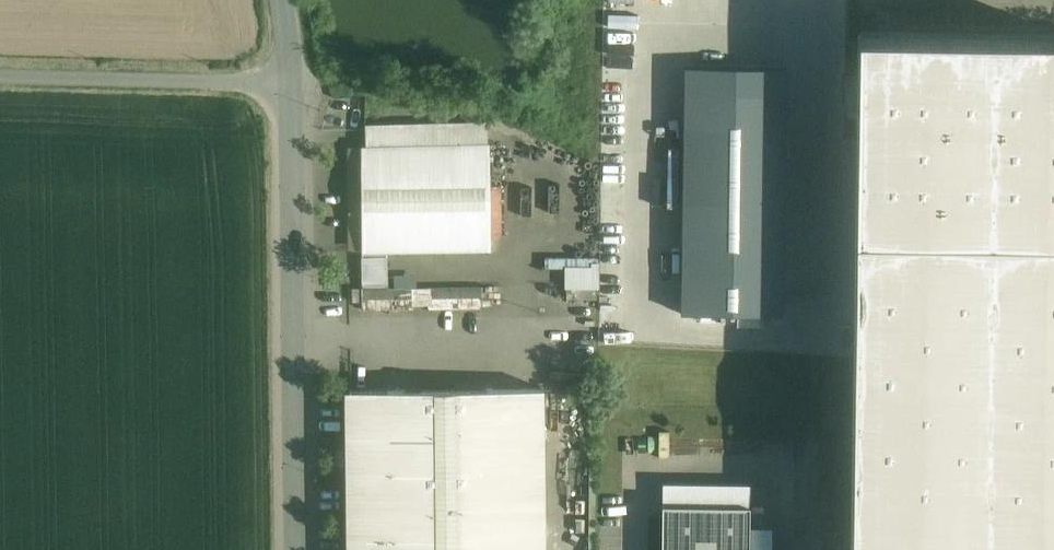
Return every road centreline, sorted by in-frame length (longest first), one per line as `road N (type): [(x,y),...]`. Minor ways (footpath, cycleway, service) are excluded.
road 1 (unclassified): [(288,78),(298,549)]
road 2 (unclassified): [(0,74),(288,78)]

